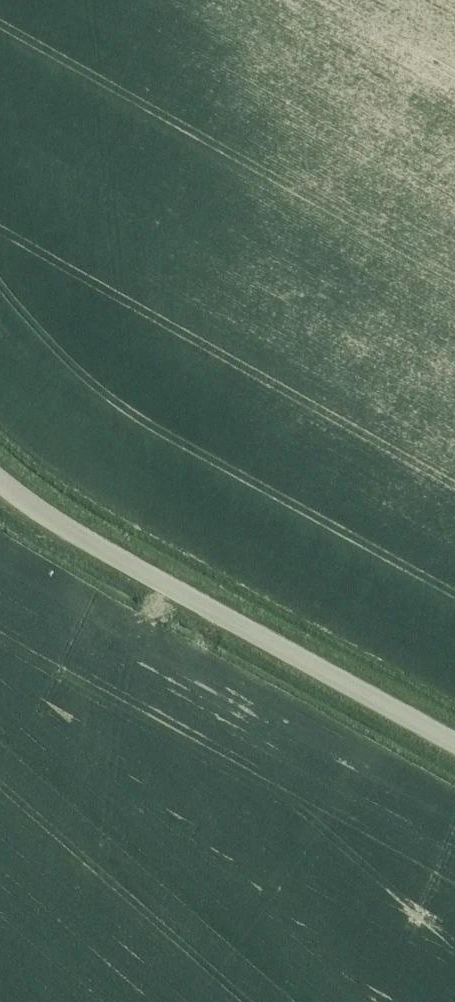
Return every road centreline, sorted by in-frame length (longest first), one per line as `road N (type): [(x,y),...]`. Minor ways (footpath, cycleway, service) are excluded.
road 1 (unclassified): [(454,747),(98,550),(0,485)]

